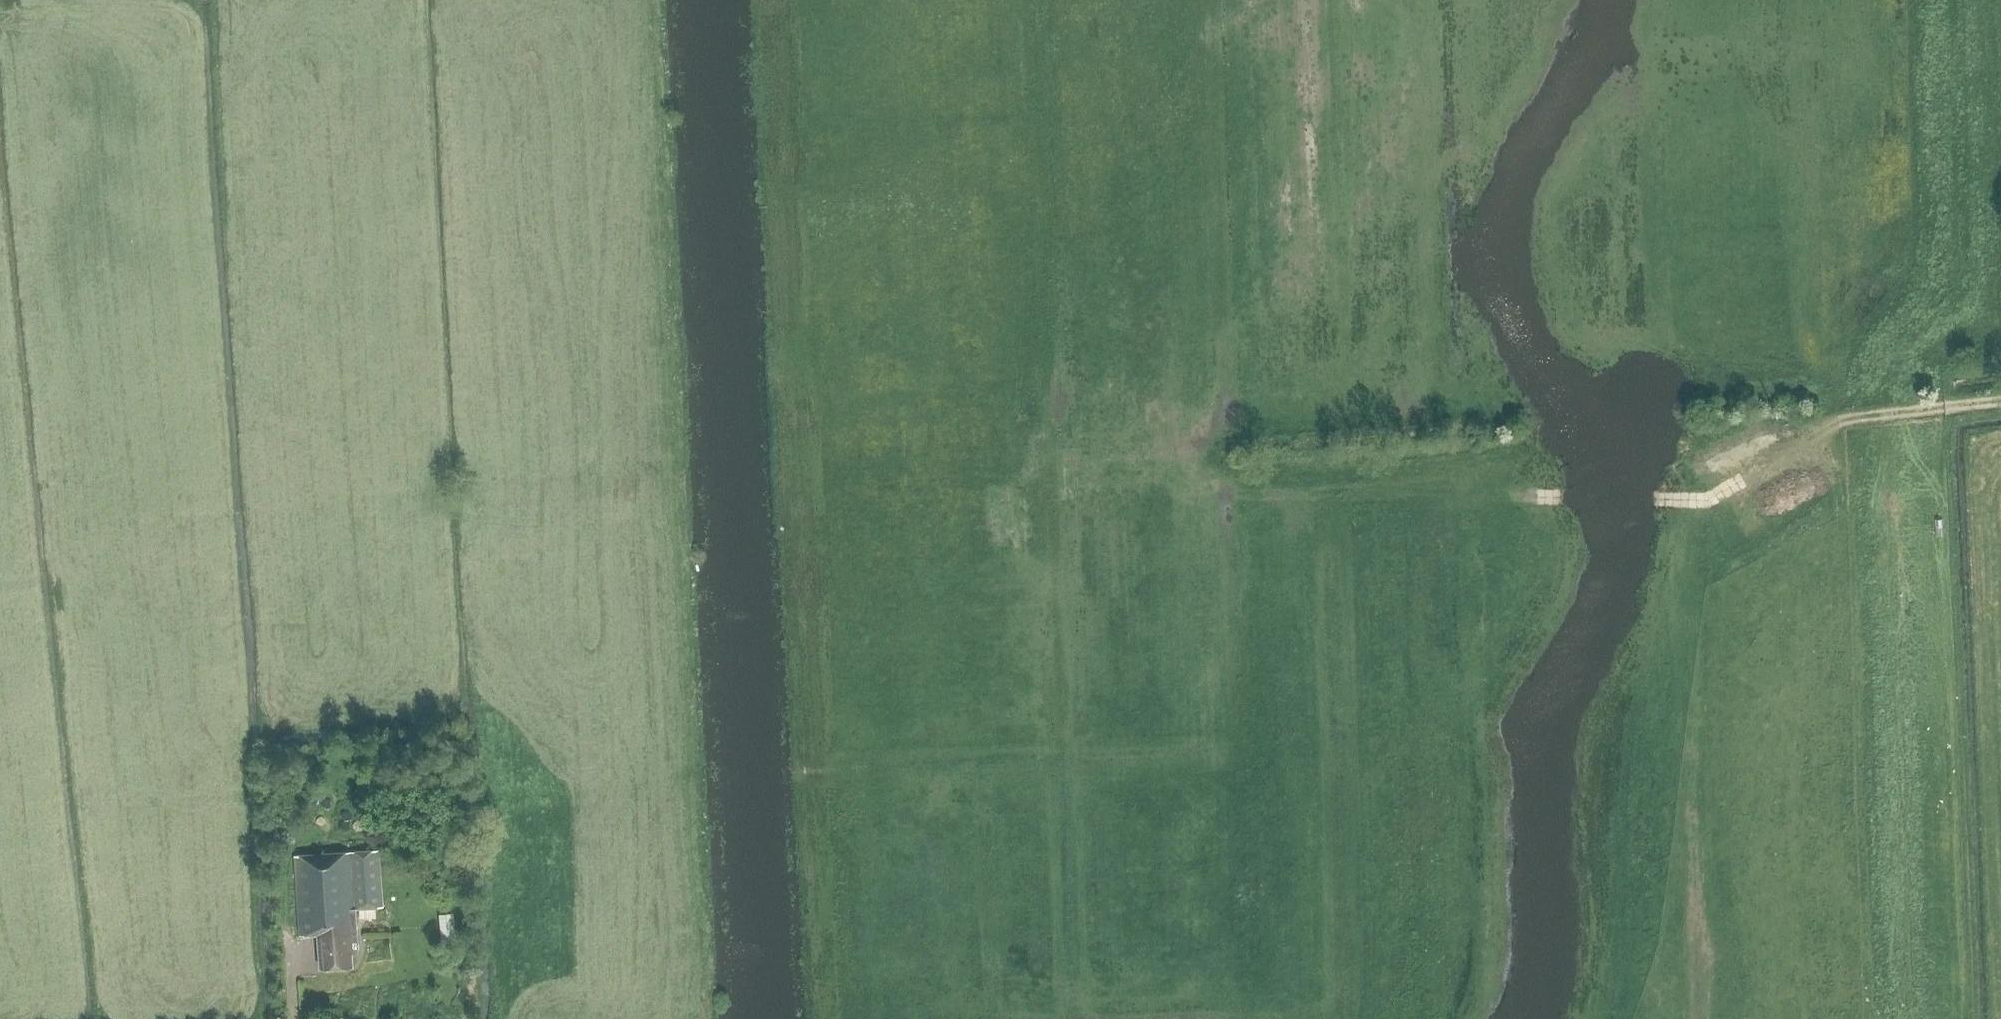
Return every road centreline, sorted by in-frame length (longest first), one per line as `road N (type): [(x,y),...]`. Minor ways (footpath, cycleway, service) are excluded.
road 1 (track): [(2000,400),(1869,414),(1826,429),(1742,482)]

